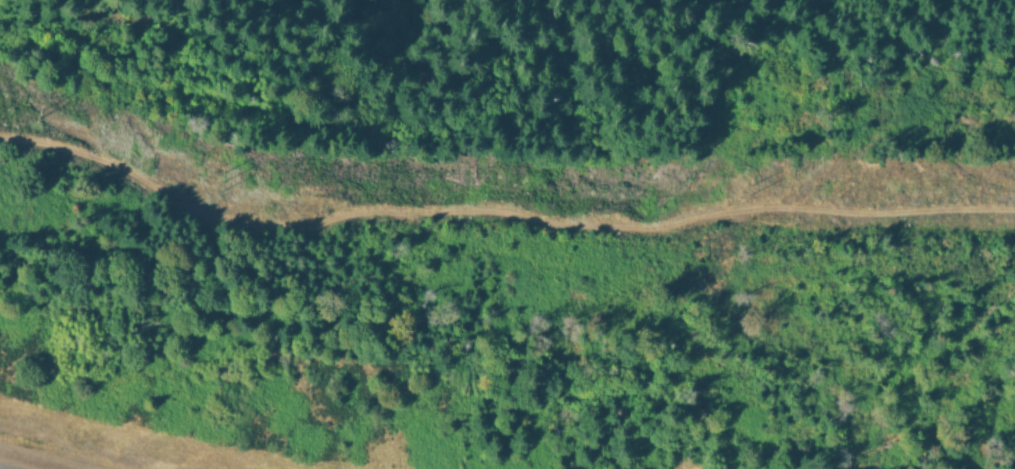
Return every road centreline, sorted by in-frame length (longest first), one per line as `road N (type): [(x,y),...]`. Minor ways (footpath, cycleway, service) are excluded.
road 1 (track): [(1014,211),(743,209),(633,228),(480,211),(248,224),(194,210),(94,158),(0,137)]

